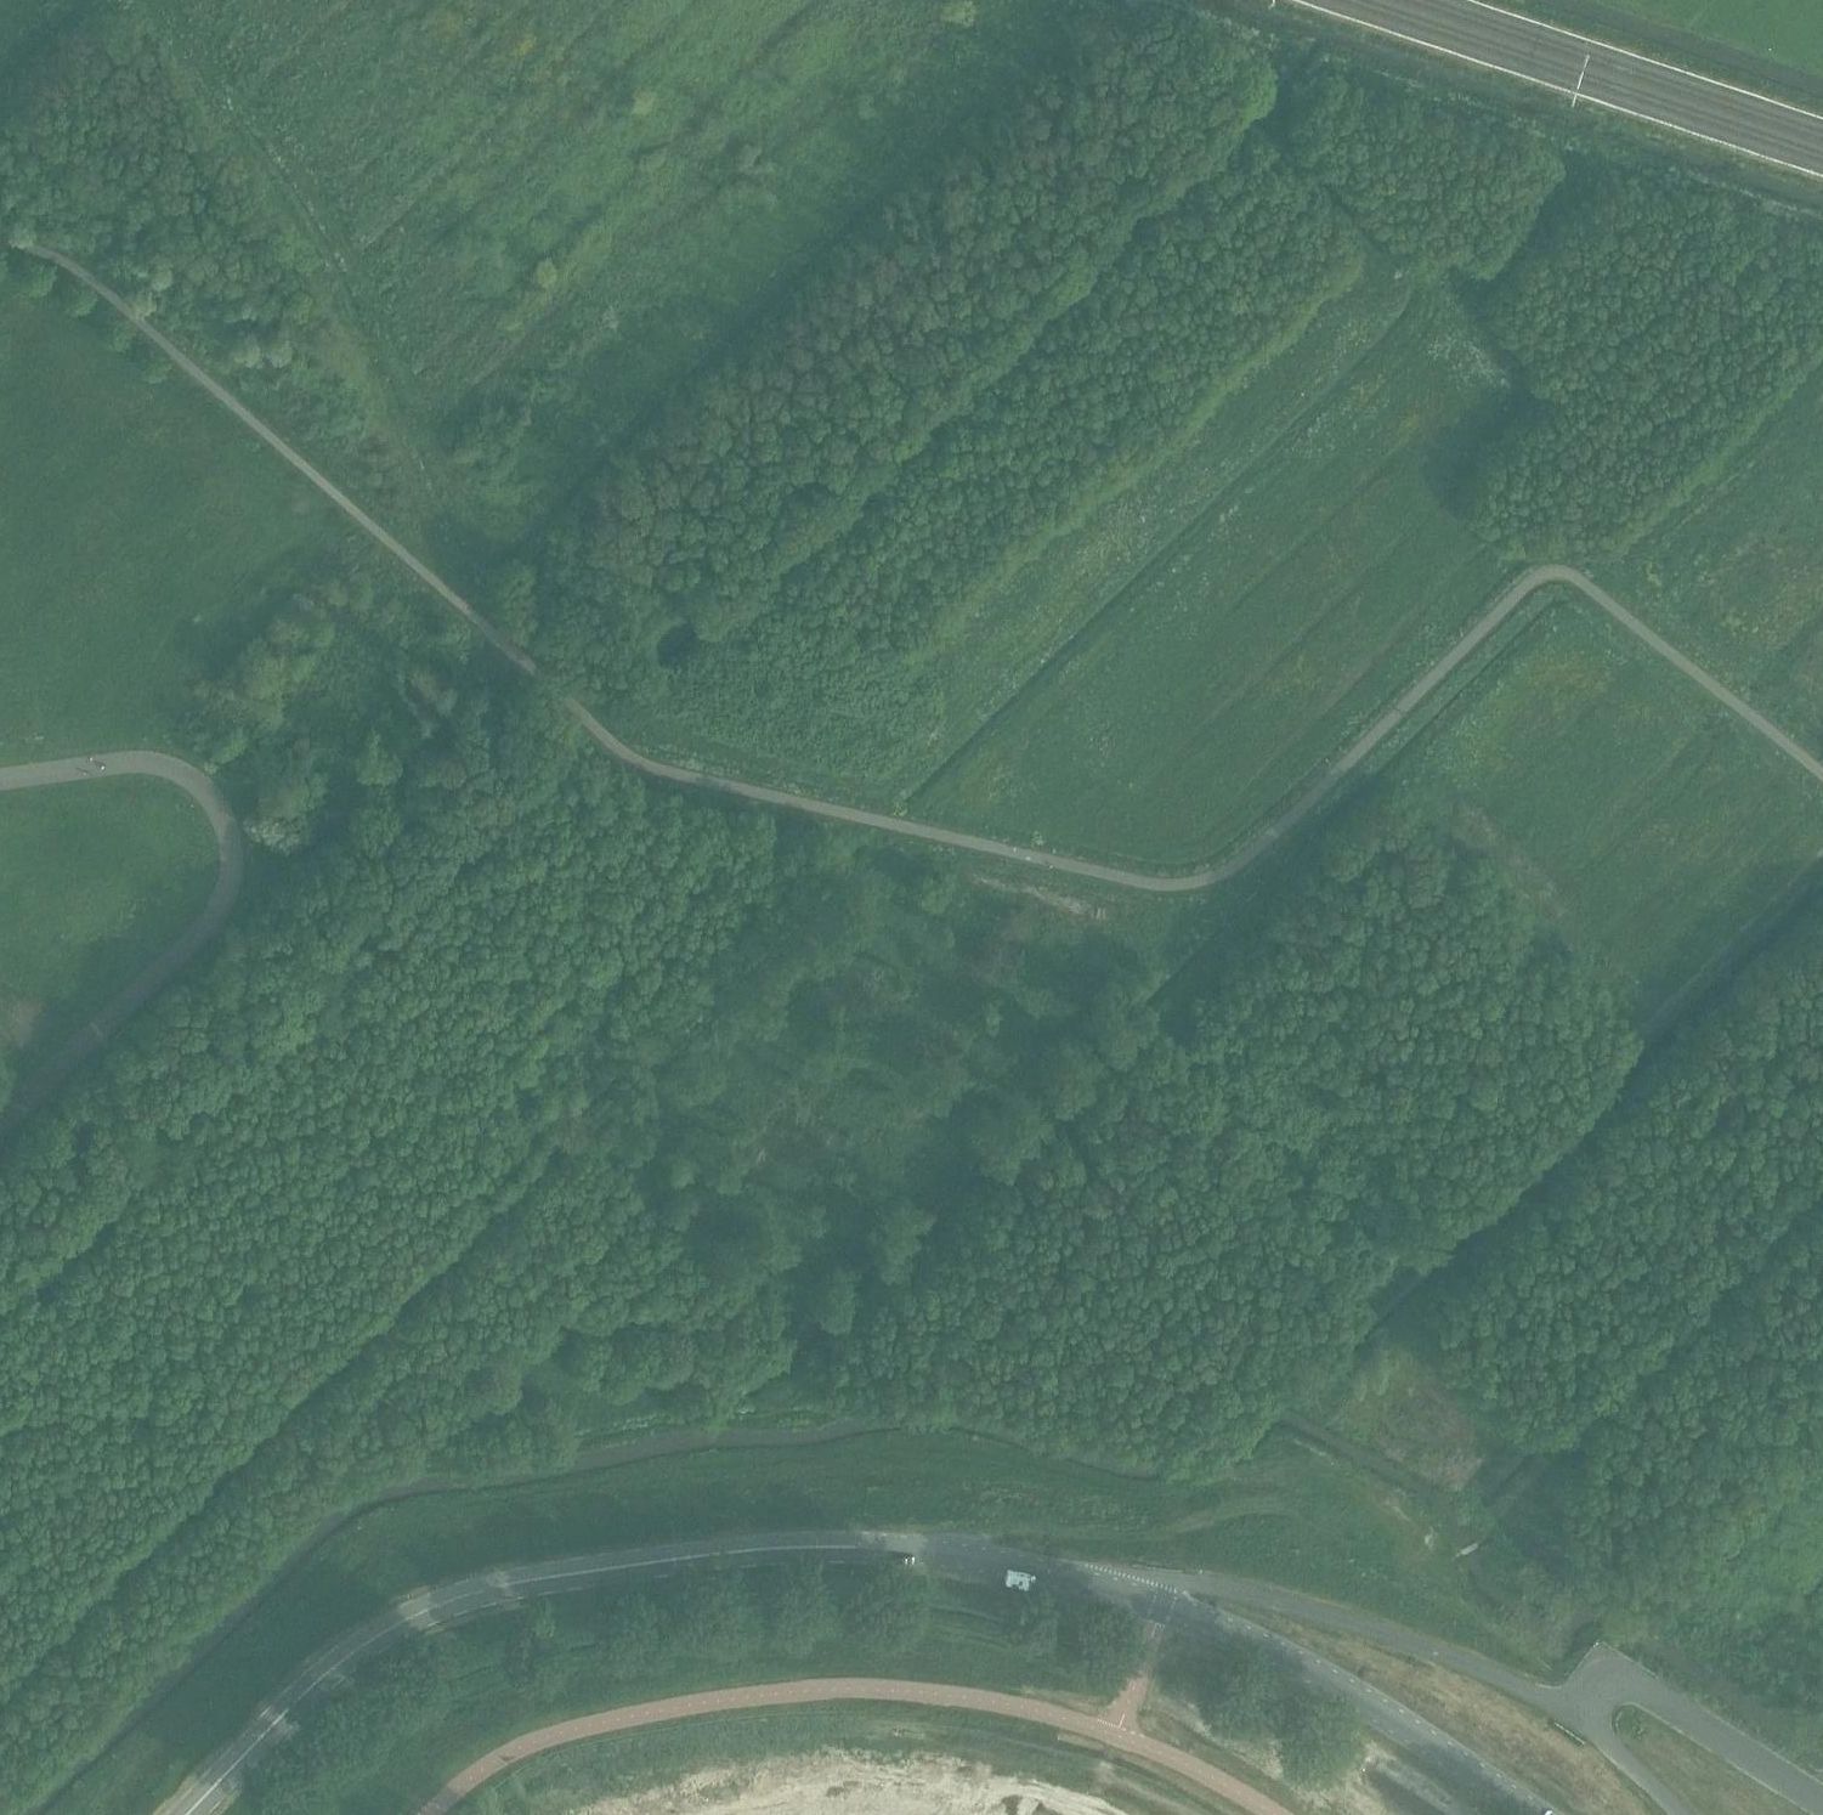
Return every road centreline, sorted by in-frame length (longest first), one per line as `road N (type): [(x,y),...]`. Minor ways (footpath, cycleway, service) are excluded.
road 1 (tertiary): [(1537,1814),(1341,1688),(1165,1607),(988,1559),(851,1546),(556,1577),(423,1613),(322,1680),(188,1814)]

